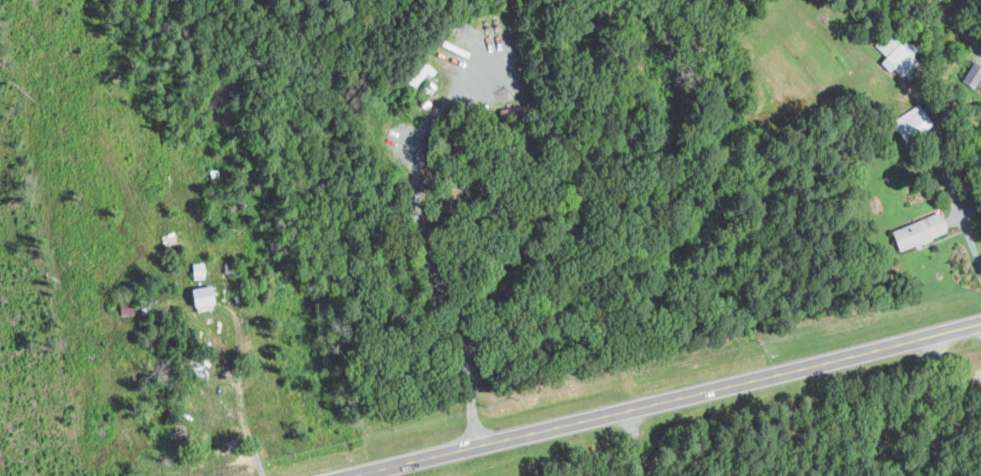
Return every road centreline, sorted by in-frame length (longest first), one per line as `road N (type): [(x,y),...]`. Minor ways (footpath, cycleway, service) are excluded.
road 1 (primary): [(980,320),(339,475)]
road 2 (residential): [(478,442),(468,377),(422,231),(398,211),(305,172),(293,150),(284,60)]

